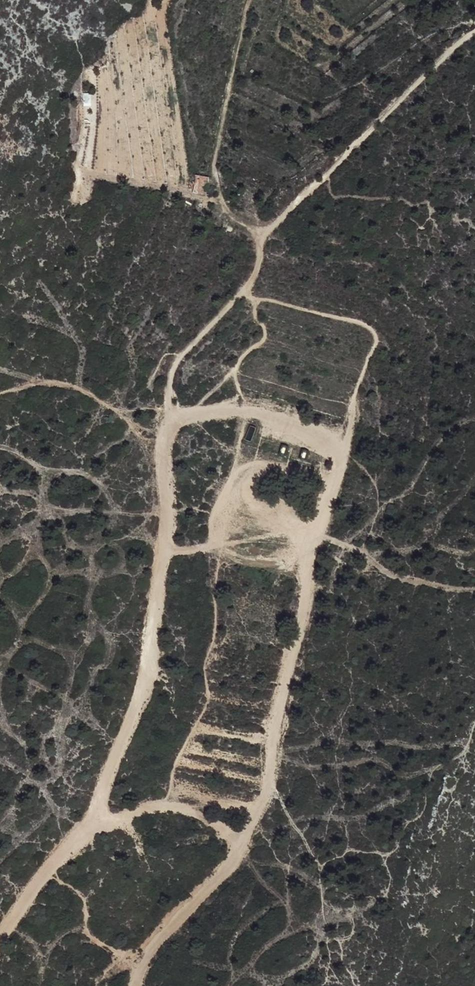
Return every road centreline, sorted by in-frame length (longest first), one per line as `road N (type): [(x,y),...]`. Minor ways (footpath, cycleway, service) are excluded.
road 1 (track): [(168,427),(199,412),(260,413),(317,431),(342,450),(288,670),(269,806),(239,857),(128,985)]
road 2 (track): [(0,933),(85,830),(146,678),(168,517),(168,427)]
road 3 (track): [(261,245),(474,33)]
road 4 (track): [(168,427),(170,375),(256,271),(261,245)]
road 5 (track): [(85,830),(169,802),(225,826),(239,857)]

